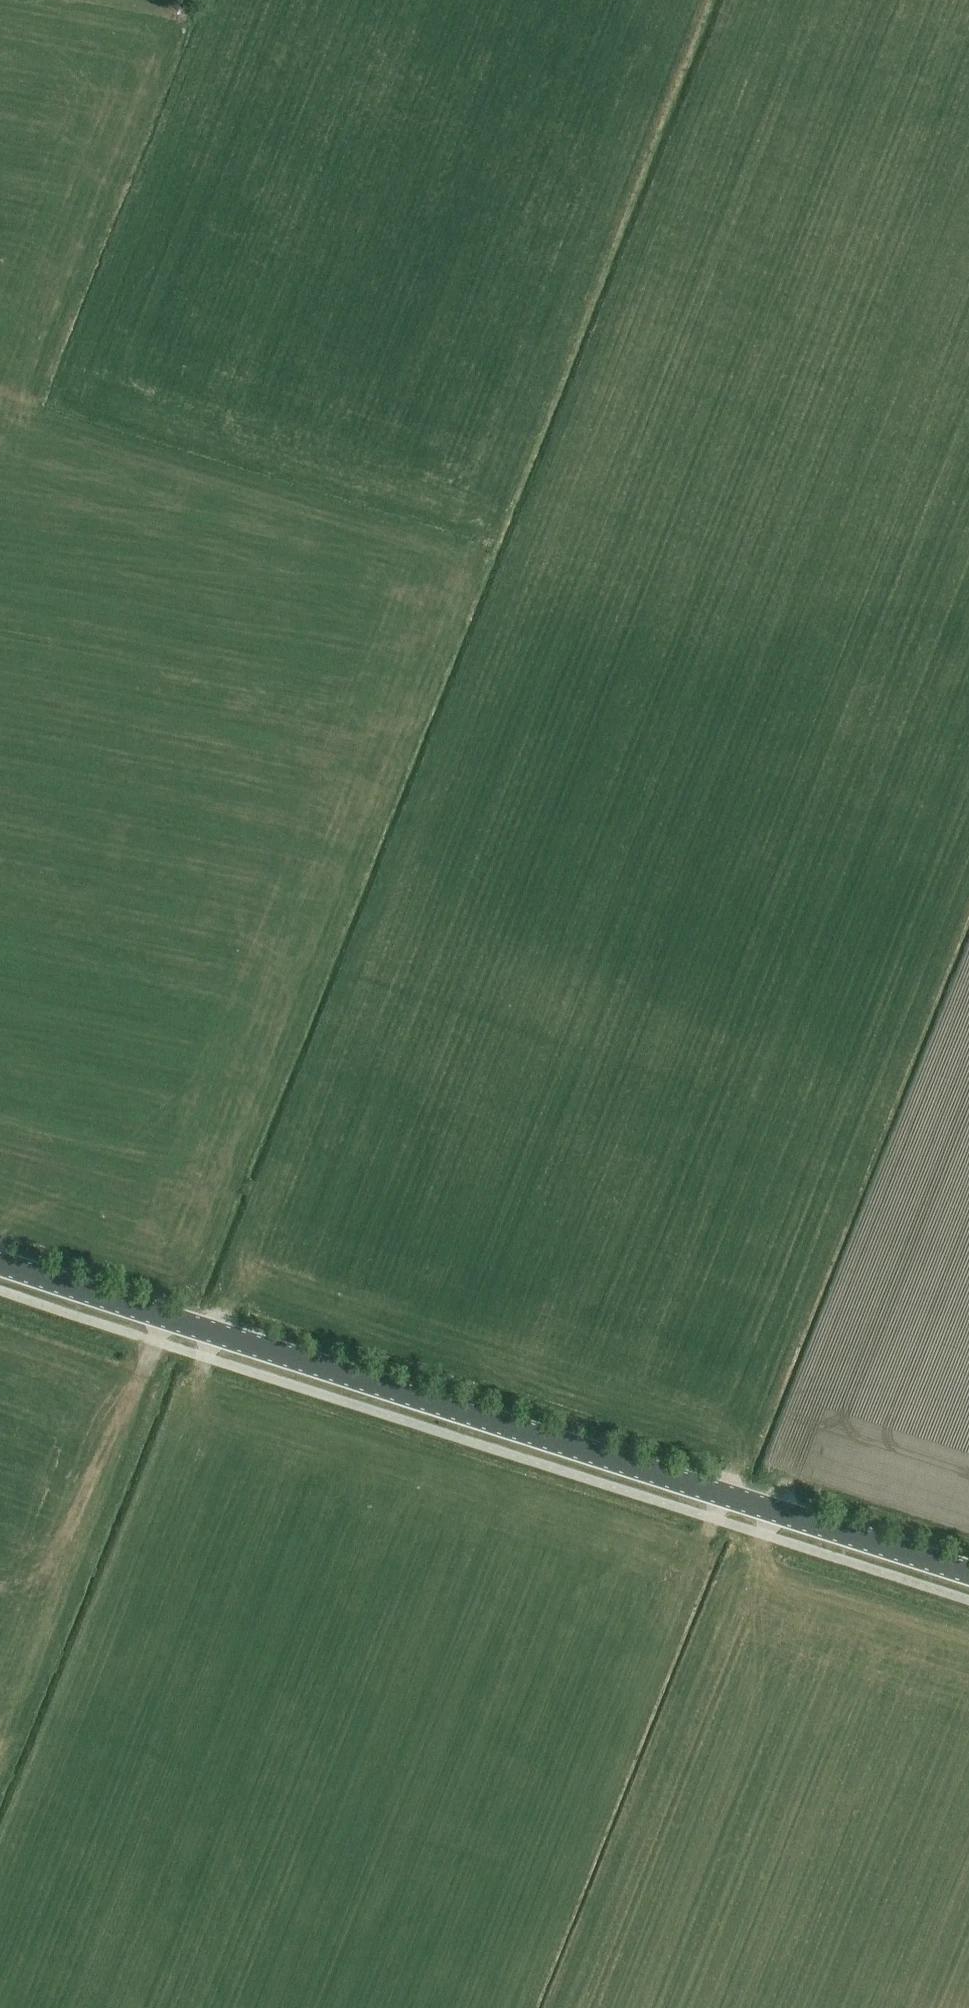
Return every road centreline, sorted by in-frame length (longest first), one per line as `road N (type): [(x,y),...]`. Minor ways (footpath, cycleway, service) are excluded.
road 1 (tertiary): [(968,1571),(0,1263)]

